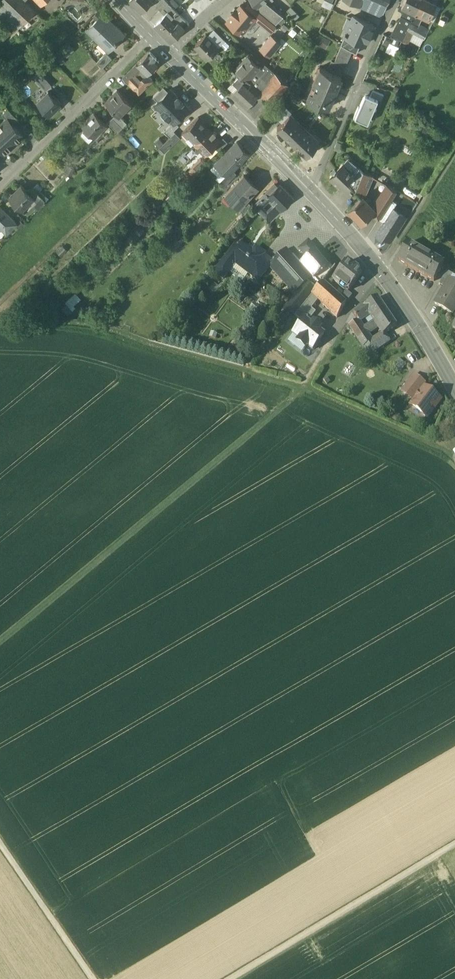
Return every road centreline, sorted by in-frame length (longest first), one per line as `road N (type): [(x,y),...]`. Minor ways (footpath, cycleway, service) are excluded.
road 1 (track): [(454,457),(302,391),(103,331),(0,325)]
road 2 (track): [(0,652),(230,461),(302,391),(334,343)]
road 3 (track): [(454,845),(229,978)]
road 4 (residential): [(151,39),(0,191)]
road 5 (residential): [(310,192),(397,0)]
road 6 (secondary): [(170,58),(310,192)]
road 7 (track): [(0,840),(94,978)]
road 8 (secondary): [(378,267),(454,389)]

